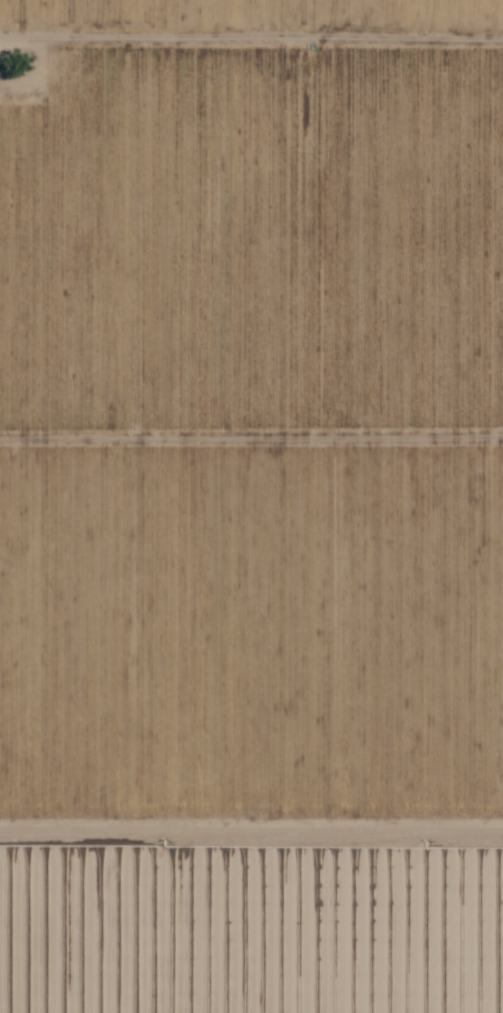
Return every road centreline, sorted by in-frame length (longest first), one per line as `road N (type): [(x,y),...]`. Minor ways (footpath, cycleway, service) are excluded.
road 1 (track): [(502,43),(0,41)]
road 2 (track): [(502,830),(0,829)]
road 3 (track): [(502,439),(0,439)]

